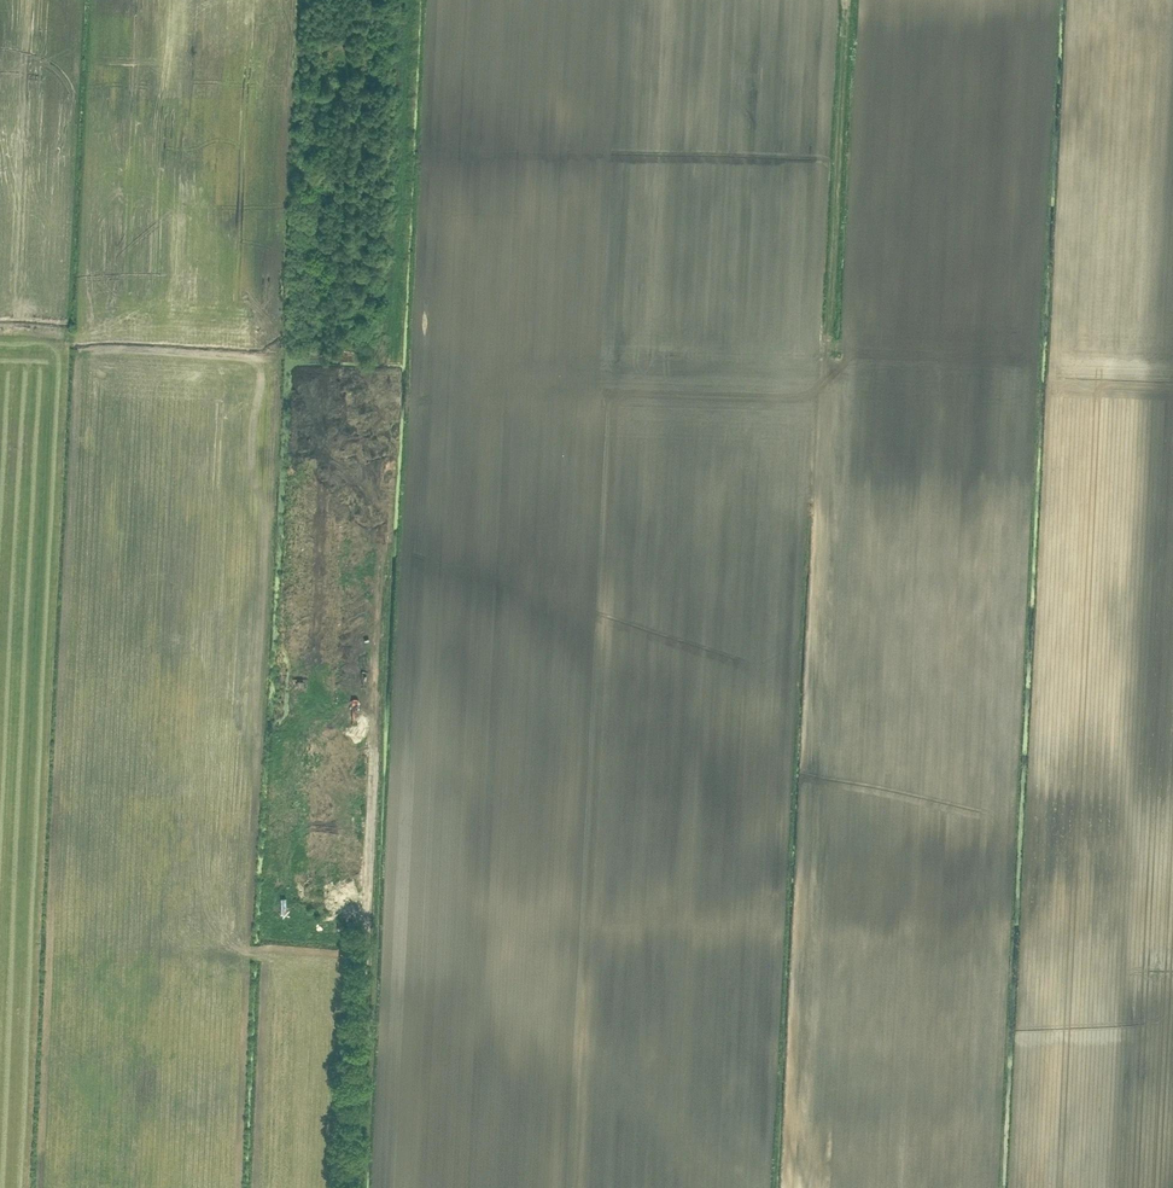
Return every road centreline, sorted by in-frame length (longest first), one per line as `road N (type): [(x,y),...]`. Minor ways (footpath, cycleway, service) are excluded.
road 1 (track): [(355,1187),(376,736)]

